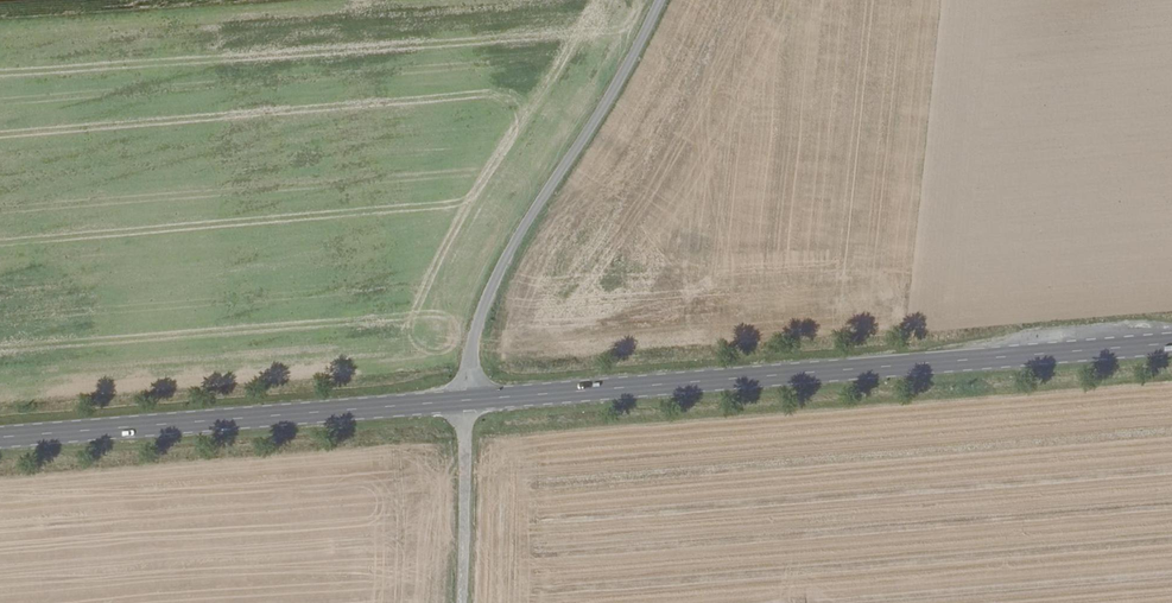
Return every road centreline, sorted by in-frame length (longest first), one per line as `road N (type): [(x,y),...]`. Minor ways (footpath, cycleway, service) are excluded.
road 1 (primary): [(463,399),(1171,338)]
road 2 (primary): [(0,435),(463,399)]
road 3 (unclassified): [(463,399),(491,288),(661,0)]
road 4 (unclassified): [(458,602),(463,399)]

